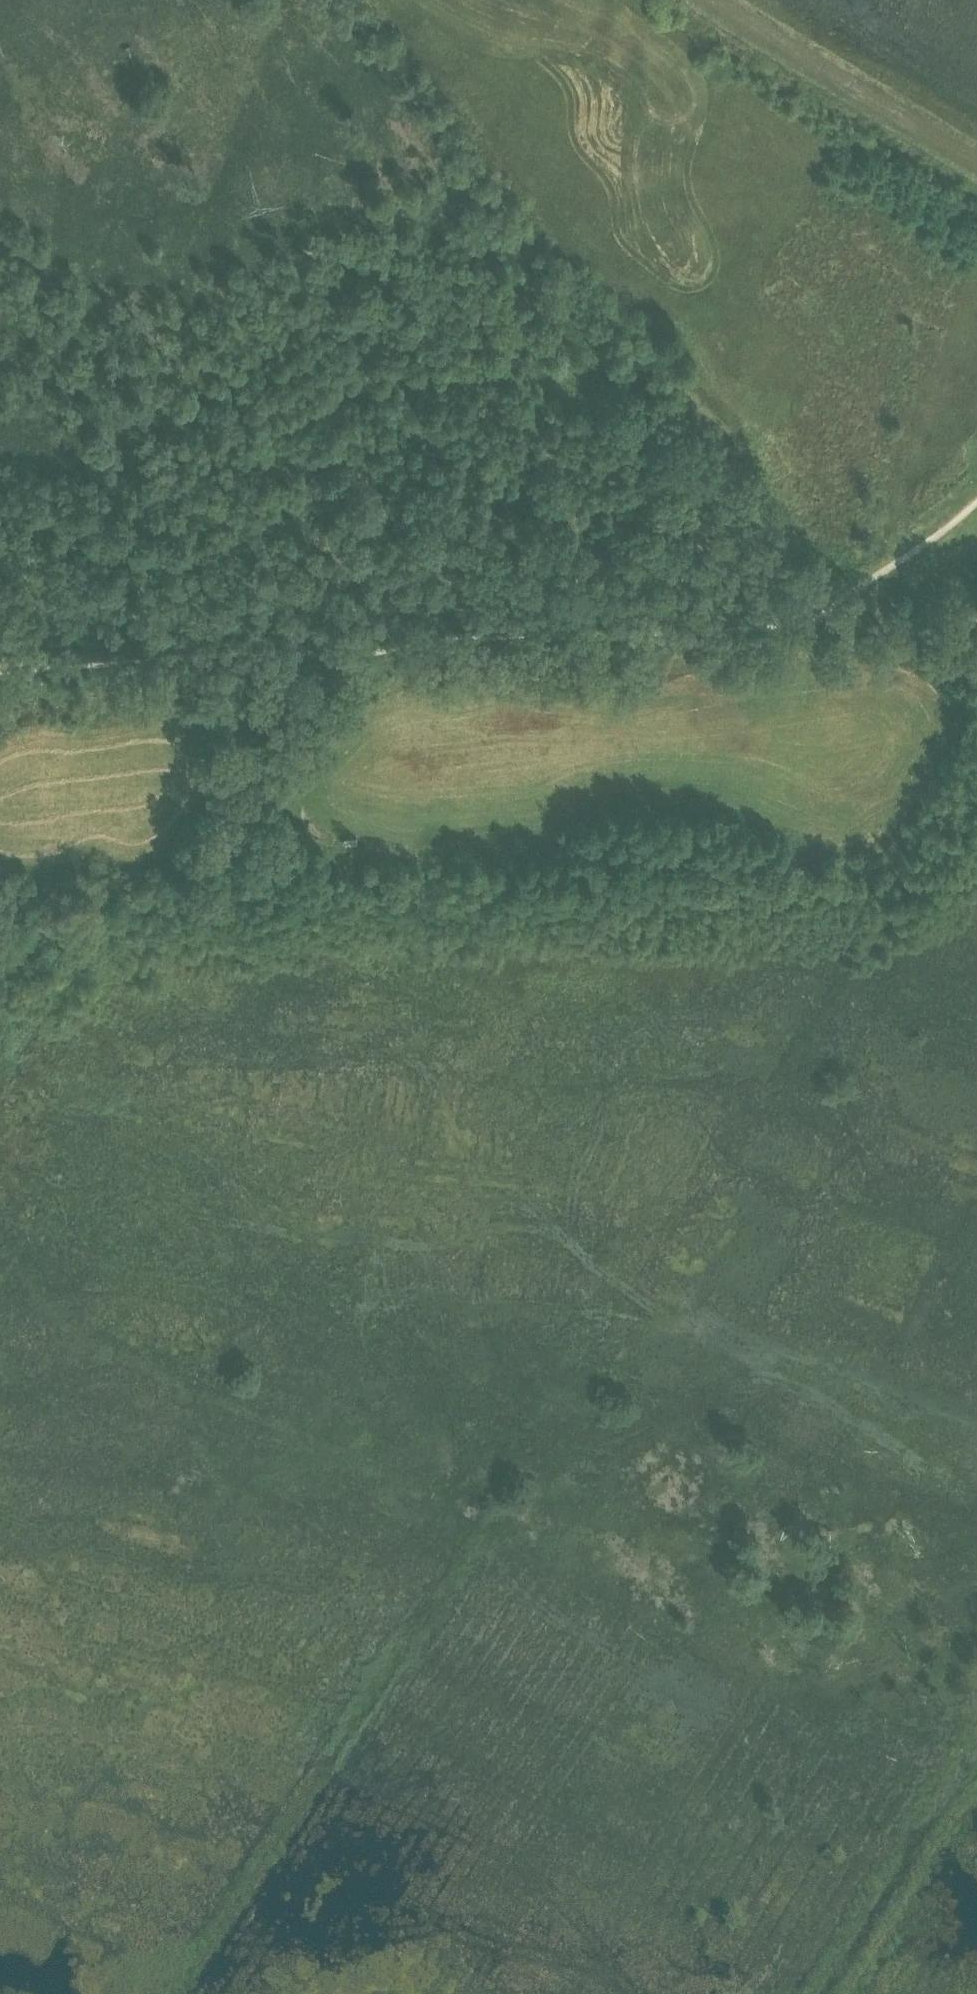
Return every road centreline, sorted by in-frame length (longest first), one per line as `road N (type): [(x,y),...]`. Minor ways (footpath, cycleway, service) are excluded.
road 1 (track): [(721,0),(976,157)]

